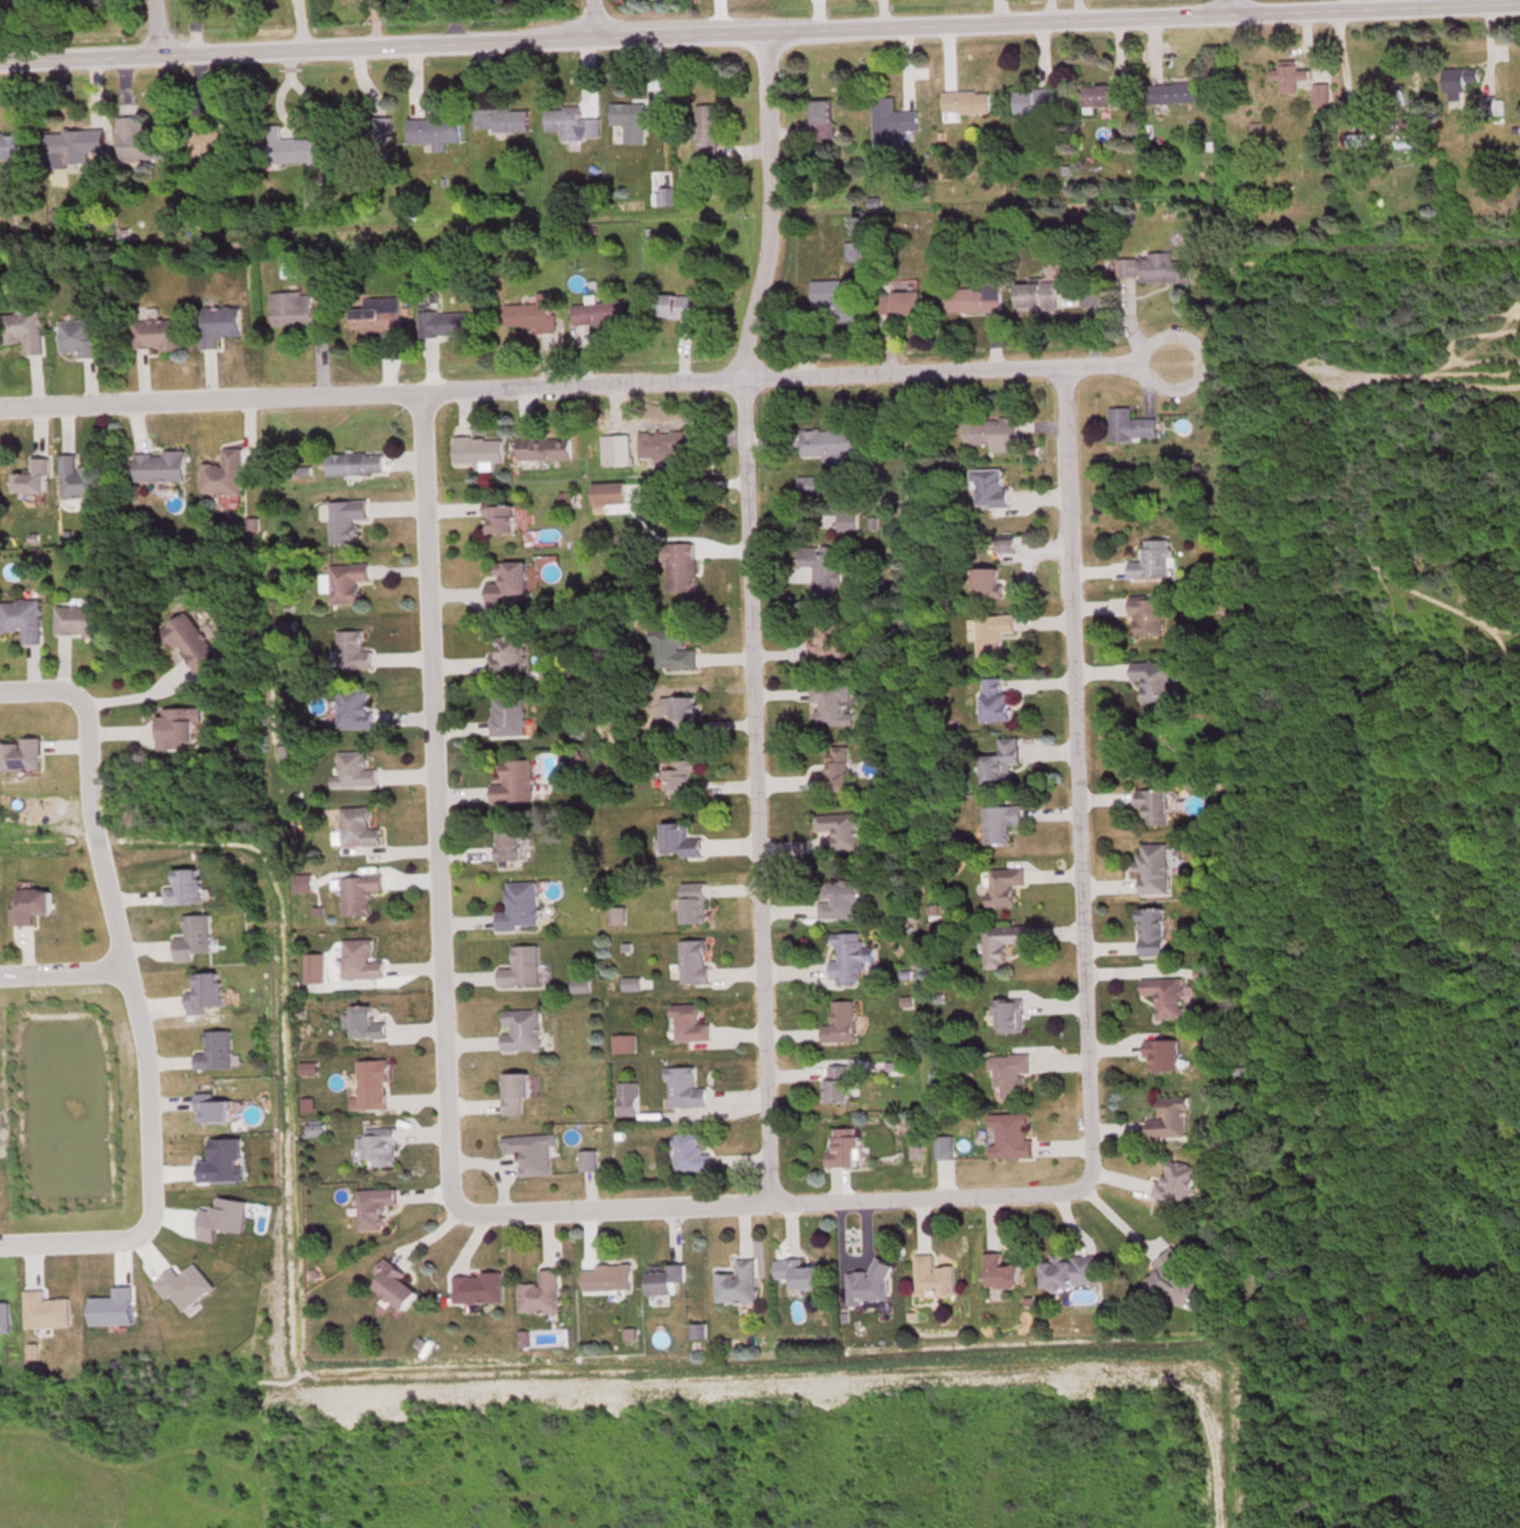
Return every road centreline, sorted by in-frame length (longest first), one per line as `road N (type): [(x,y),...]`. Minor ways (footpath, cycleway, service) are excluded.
road 1 (residential): [(0,57),(1519,1)]
road 2 (residential): [(768,1203),(742,379),(768,216),(763,30)]
road 3 (residential): [(0,406),(1169,362)]
road 4 (residential): [(1060,369),(1088,1166),(1080,1183)]
road 5 (residential): [(423,394),(438,853),(461,1209)]
road 6 (residential): [(1080,1183),(1028,1195),(461,1209)]
road 7 (residential): [(146,1233),(152,1174),(137,1000),(114,909)]
road 8 (residential): [(76,692),(87,710),(114,909)]
road 9 (residential): [(0,1251),(108,1250),(146,1233)]
road 10 (residential): [(126,962),(0,965)]

